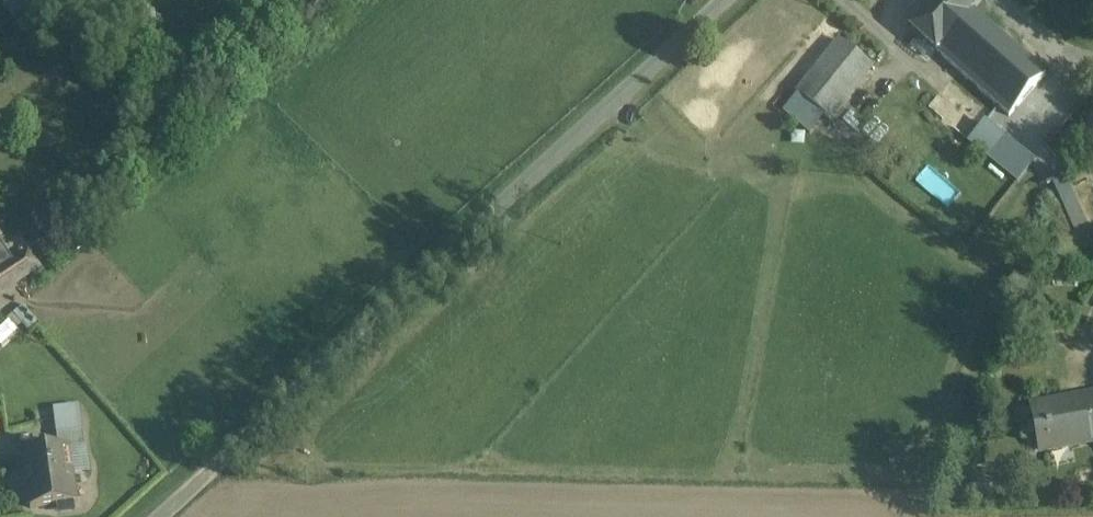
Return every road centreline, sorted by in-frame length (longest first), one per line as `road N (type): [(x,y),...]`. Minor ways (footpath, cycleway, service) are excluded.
road 1 (unclassified): [(721,0),(471,219),(154,516)]

